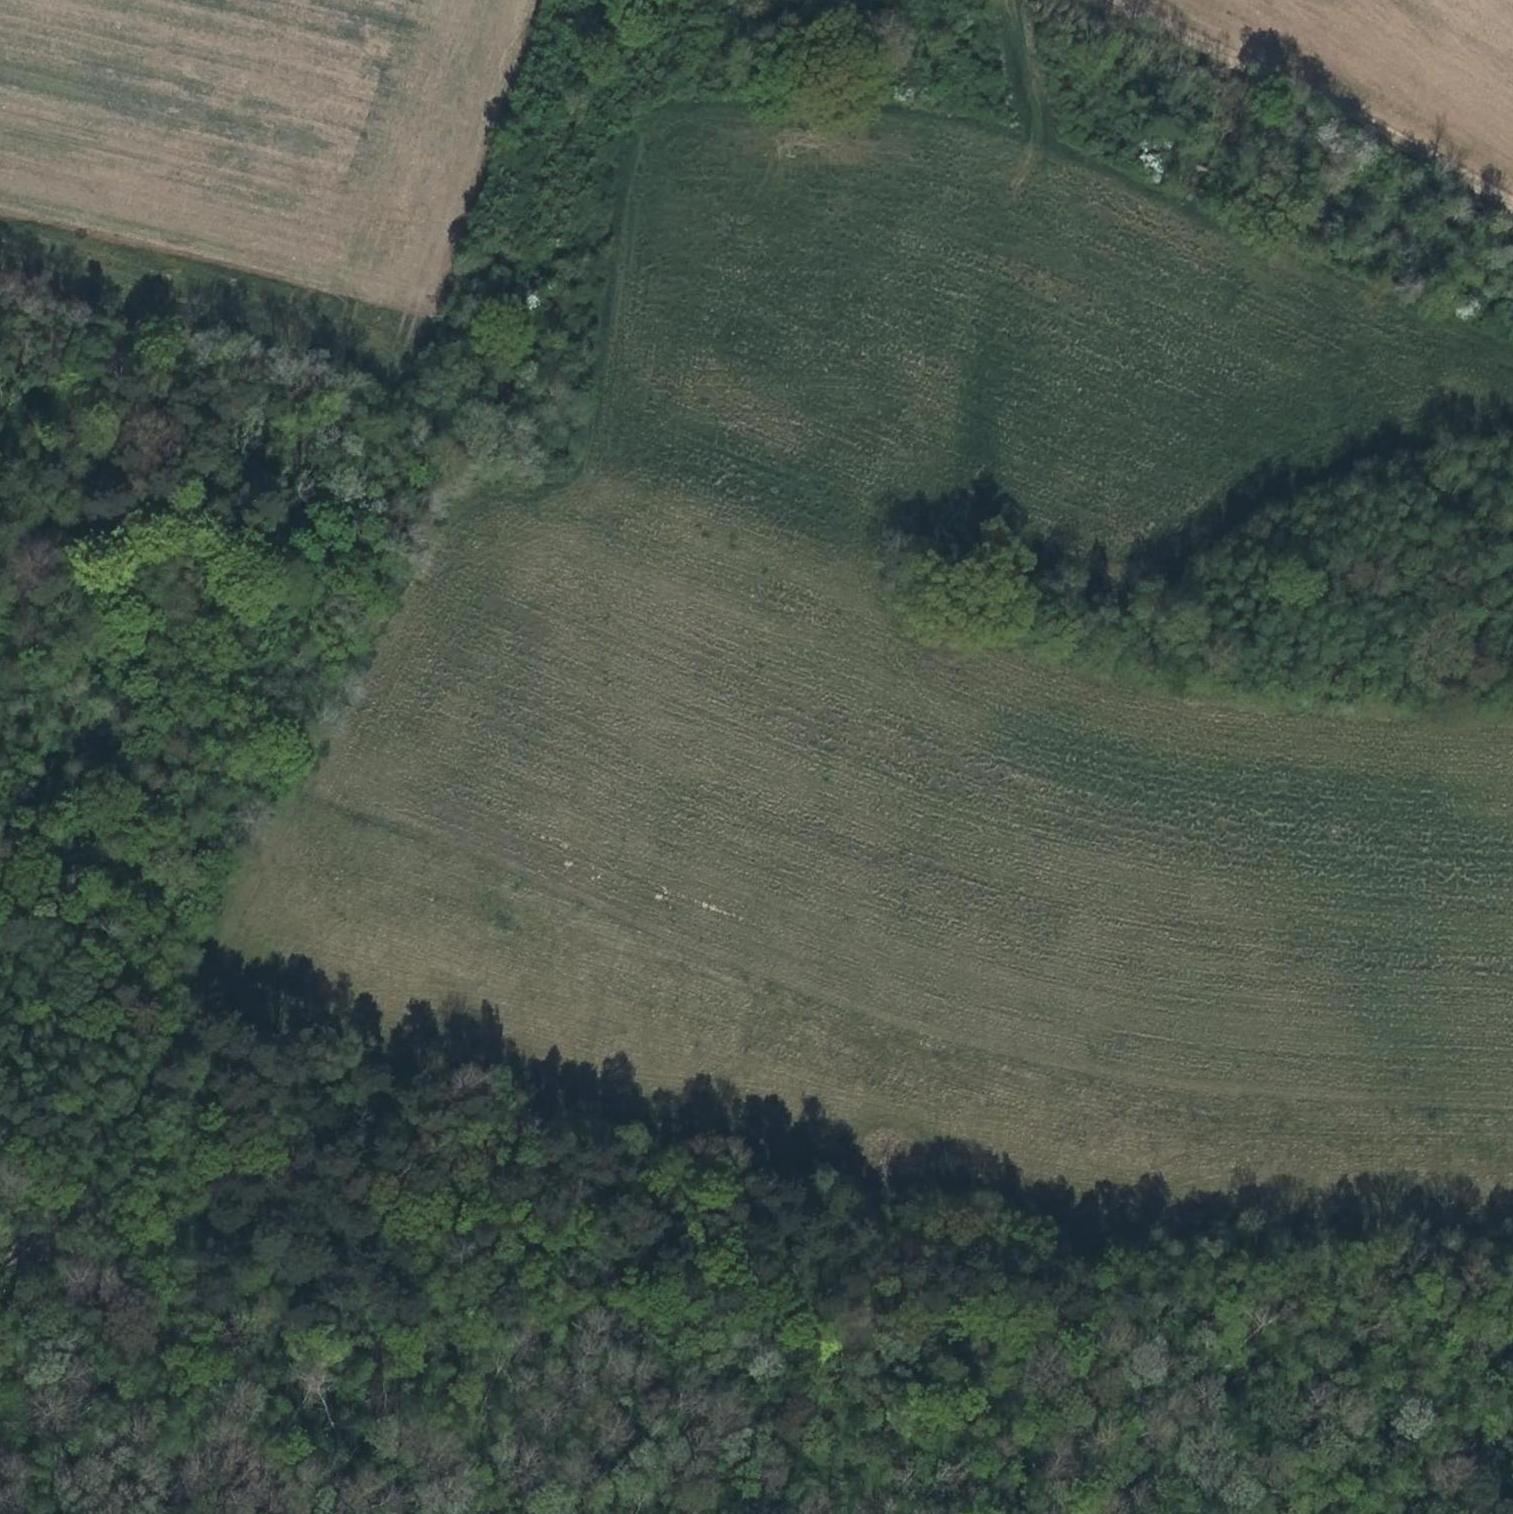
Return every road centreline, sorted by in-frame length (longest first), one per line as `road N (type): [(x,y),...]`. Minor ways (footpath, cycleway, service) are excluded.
road 1 (track): [(1122,0),(1216,40),(1512,205)]
road 2 (track): [(183,1240),(204,1380),(331,1513)]

